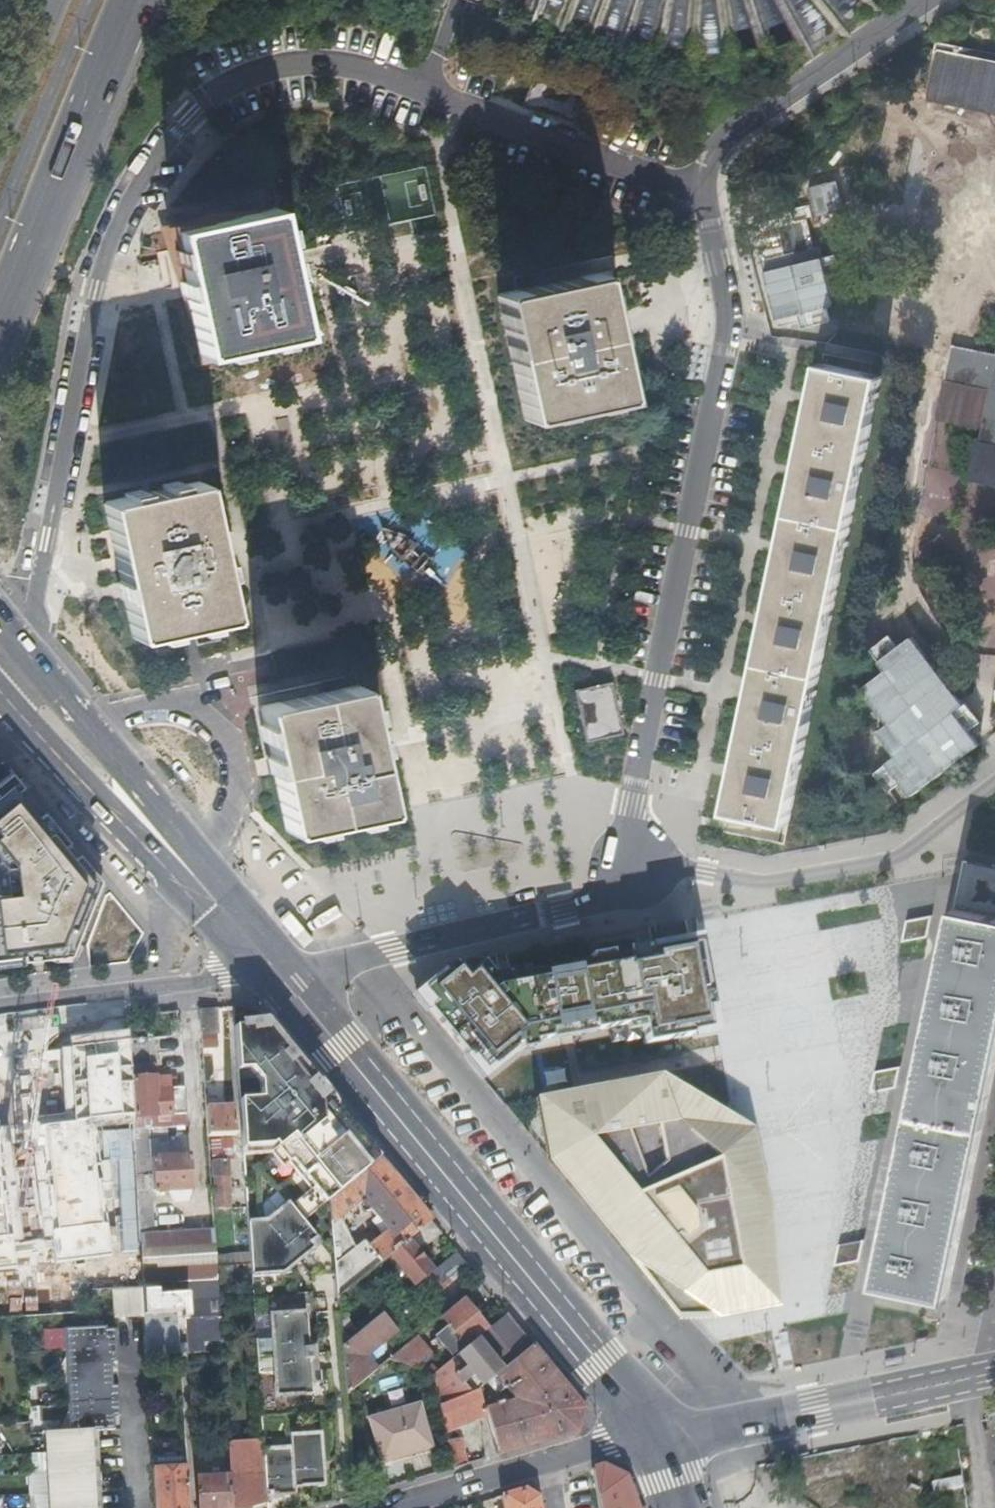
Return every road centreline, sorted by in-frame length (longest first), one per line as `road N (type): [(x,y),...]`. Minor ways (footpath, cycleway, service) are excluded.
road 1 (residential): [(18,640),(38,600),(97,288),(161,155),(193,111),(227,87),(292,64),(359,66),(700,190)]
road 2 (residential): [(700,190),(720,260),(726,345),(643,753),(634,865)]
road 3 (secondary): [(269,964),(520,1264),(646,1432)]
road 4 (secondary): [(269,964),(264,928),(18,640)]
road 5 (residential): [(634,865),(764,882),(826,873),(906,850),(994,782)]
road 6 (residential): [(634,865),(564,910),(343,961),(269,964)]
road 7 (secondary): [(0,692),(240,948),(269,964)]
road 8 (residential): [(984,1375),(738,1428),(646,1432)]
road 9 (motorway): [(10,281),(94,133),(152,0)]
road 10 (motorway): [(551,0),(649,30),(713,39),(801,28),(842,0)]
road 11 (secondary): [(10,281),(122,0)]
road 12 (residential): [(700,190),(724,138),(924,0)]
road 13 (residential): [(0,1007),(224,978),(269,964)]
road 14 (residential): [(550,1466),(406,1507)]
road 15 (secondary): [(55,0),(0,131)]

